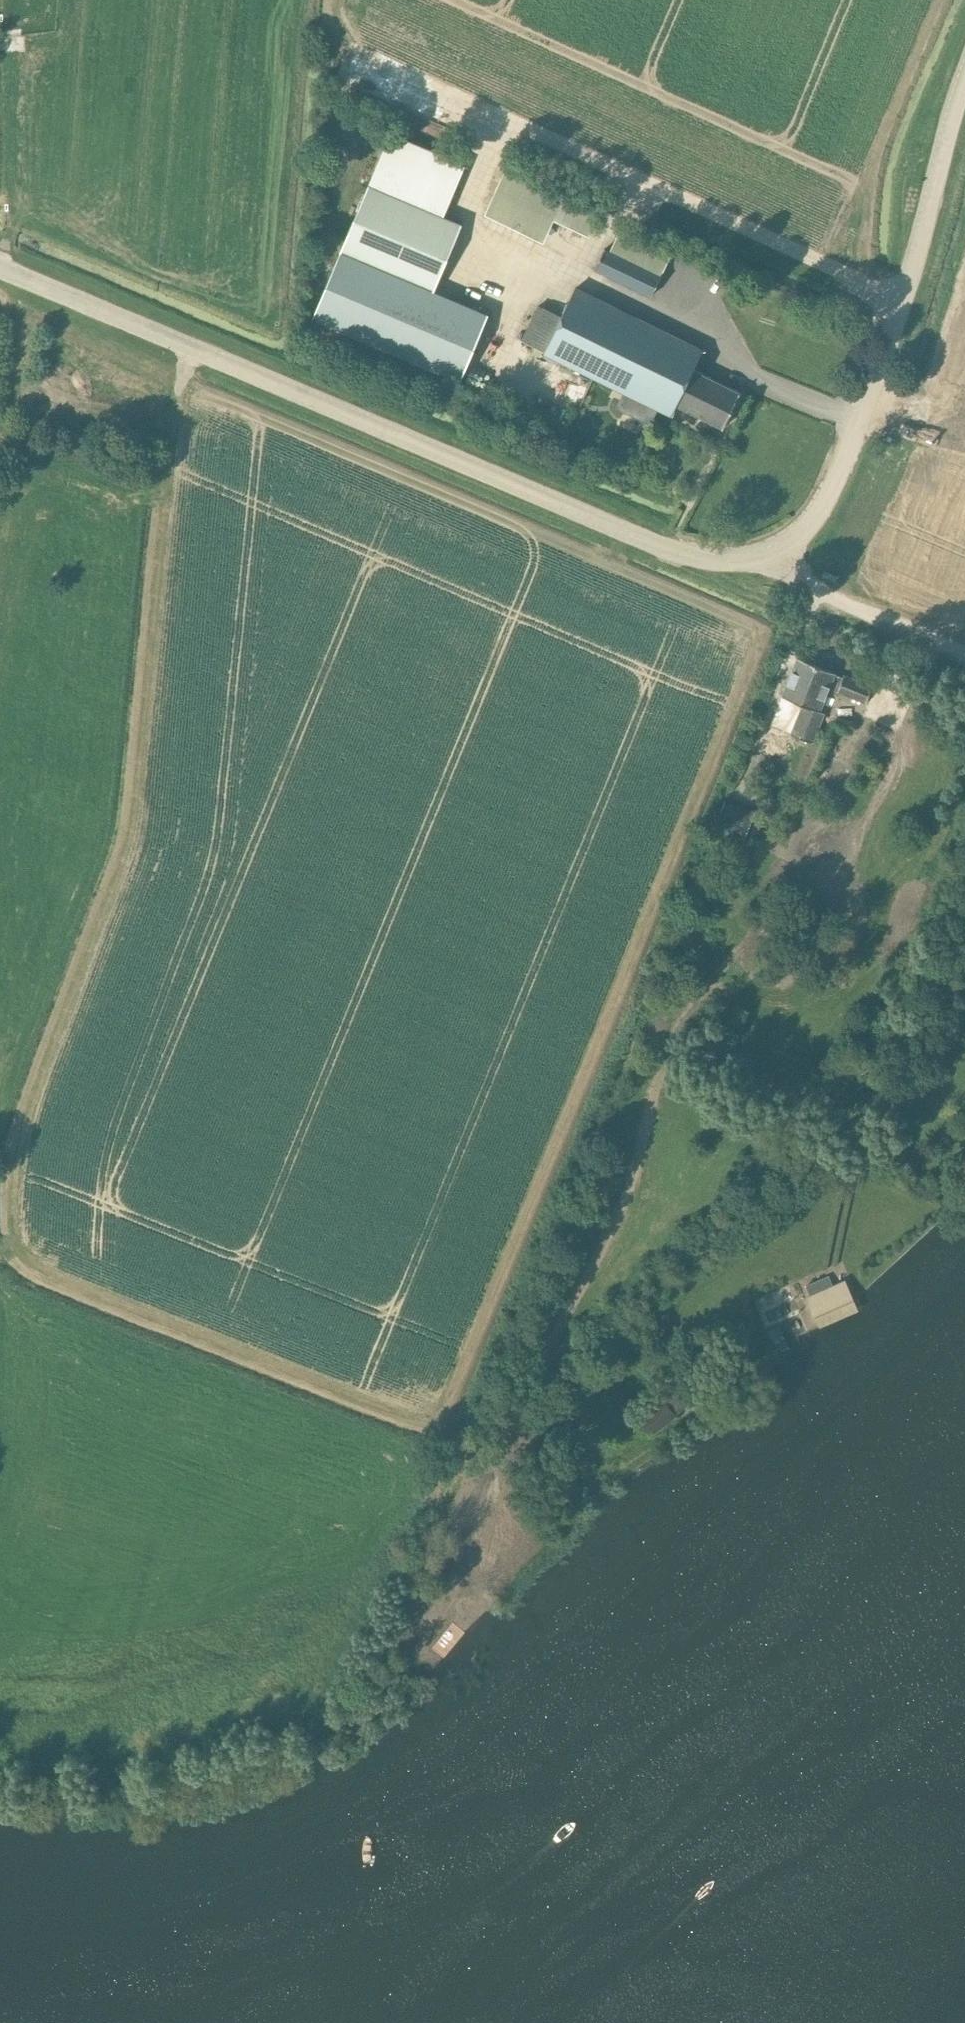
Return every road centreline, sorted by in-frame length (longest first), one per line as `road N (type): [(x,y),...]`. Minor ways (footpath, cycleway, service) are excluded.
road 1 (track): [(0,1251),(15,1248),(16,1165),(29,1110),(130,831),(178,390),(190,349)]
road 2 (unclassified): [(782,551),(741,562),(661,547),(0,269)]
road 3 (track): [(331,0),(330,38),(902,300)]
road 4 (track): [(605,1328),(677,1258),(858,1120),(964,951)]
road 5 (unclassified): [(782,551),(811,523),(838,474),(898,313),(964,77)]
road 6 (track): [(0,1707),(101,1709),(319,1639)]

